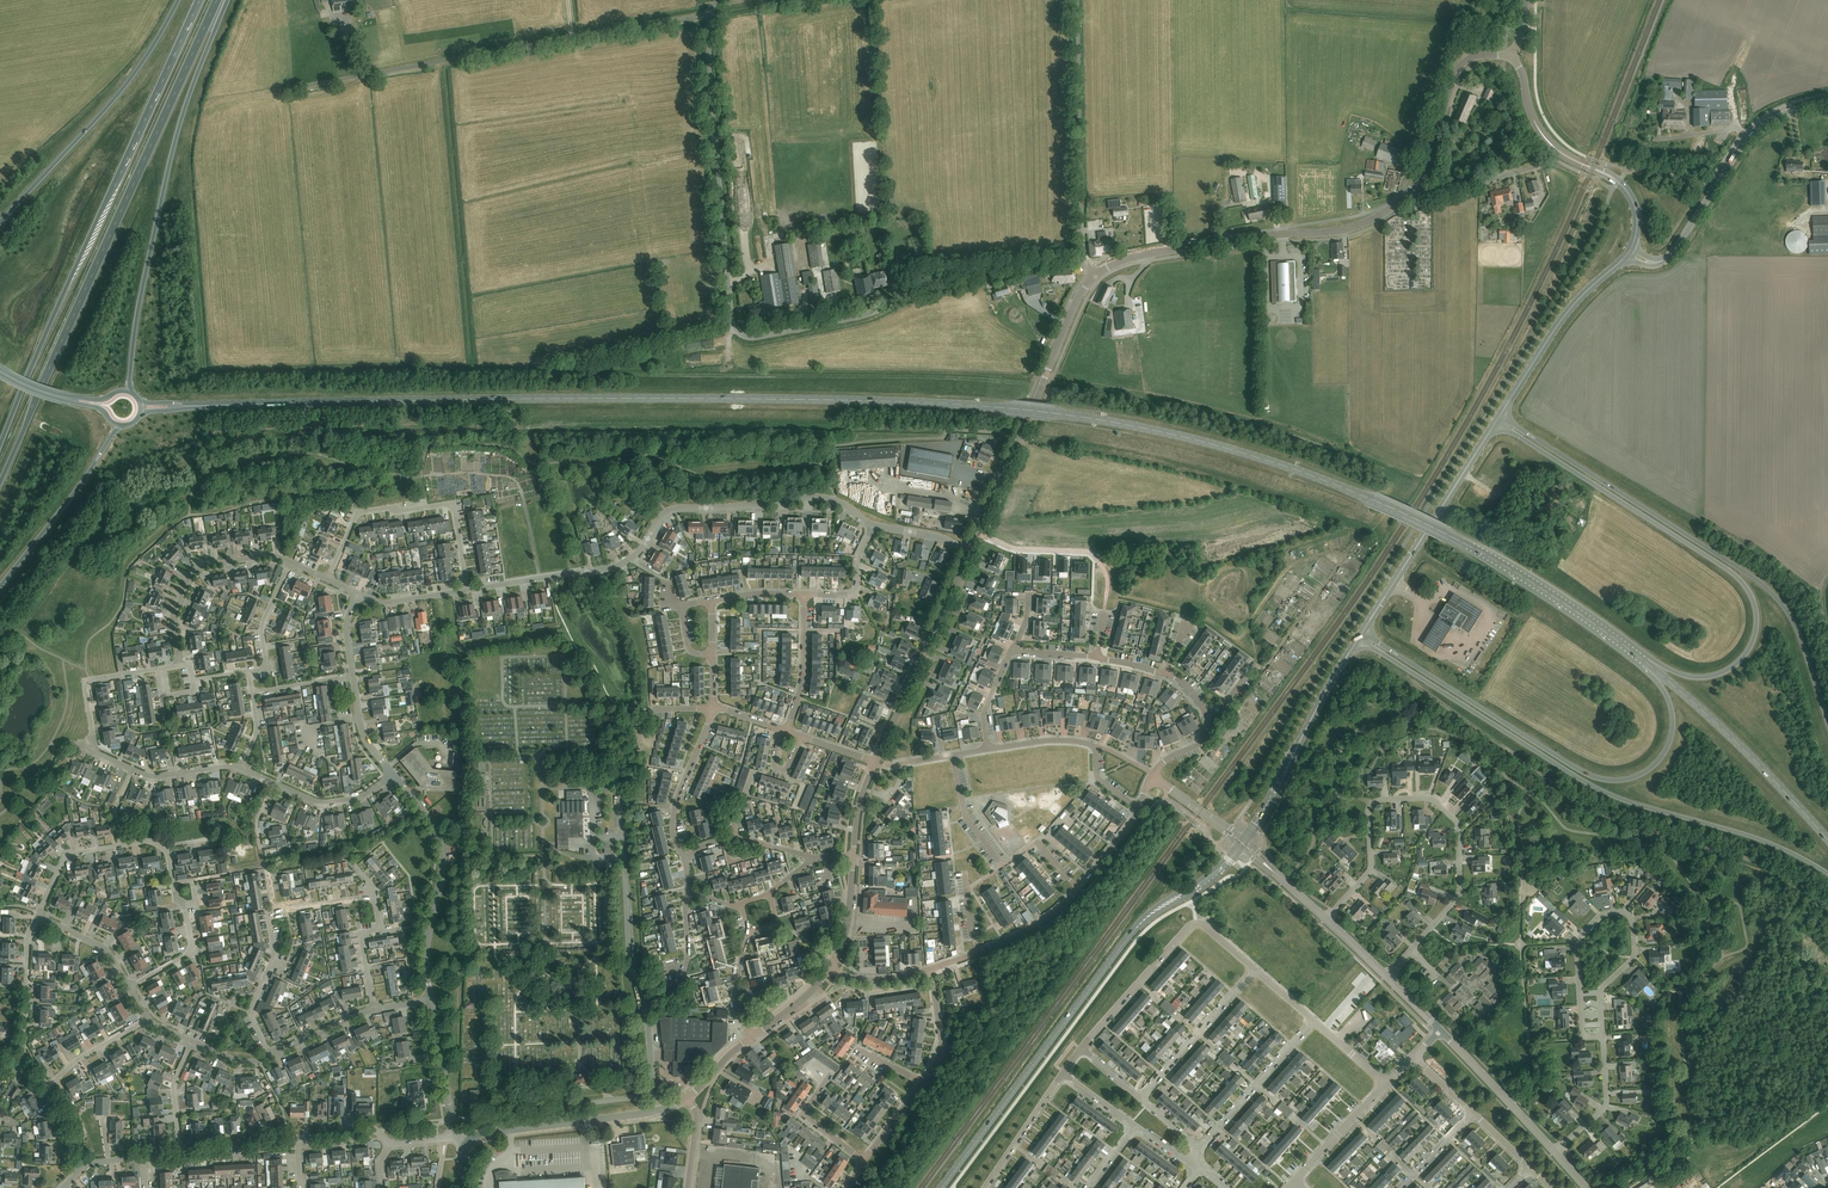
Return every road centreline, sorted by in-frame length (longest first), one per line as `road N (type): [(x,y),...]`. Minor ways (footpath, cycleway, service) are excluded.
road 1 (primary): [(1644,661),(1528,580),(1398,510),(1284,465),(1127,424),(905,401),(700,397),(191,406)]
road 2 (unclassified): [(1086,264),(960,267),(845,321),(751,338),(741,332),(731,314),(711,13)]
road 3 (primary): [(1358,638),(1601,791),(1774,845),(1827,873)]
road 4 (trunk): [(0,481),(217,0)]
road 5 (trunk): [(199,0),(0,444)]
road 6 (primary): [(1496,422),(1731,572),(1749,593),(1754,637),(1732,668),(1705,677),(1644,661)]
road 7 (primary): [(1827,722),(1797,630),(1775,596),(1500,416)]
road 8 (tertiary): [(942,1187),(1135,927),(1221,870),(1240,846)]
road 9 (primary): [(1644,661),(1672,710),(1671,737),(1644,772),(1614,780),(1578,769),(1362,633)]
road 10 (unclassified): [(288,88),(711,13)]
road 11 (residential): [(1387,977),(1460,892),(1458,825),(1433,800),(1370,801),(1370,871),(1326,920)]
road 12 (trunk): [(132,394),(135,323),(177,136),(228,0)]
road 13 (unclassified): [(1095,277),(1143,254),(1357,227),(1403,198)]
road 14 (unclassified): [(971,552),(1073,308),(1095,277)]
road 15 (residential): [(1604,1038),(1604,989),(1634,958),(1634,930),(1619,911),(1601,916),(1578,945),(1583,1039)]
road 16 (trunk): [(177,0),(116,97),(0,222)]
road 17 (unclassified): [(632,559),(672,508),(835,500),(874,528)]
road 18 (tertiary): [(1629,252),(1664,261),(1748,138),(1794,109),(1827,101)]
road 19 (unclassified): [(1086,264),(1076,0)]
road 20 (primary): [(1827,841),(1697,704),(1644,661)]
road 21 (residential): [(468,590),(450,505),(358,512),(326,579)]
road 22 (secondary): [(1362,633),(1496,422)]
road 23 (secondary): [(1629,252),(1637,226),(1632,199),(1541,133),(1513,55)]
road 24 (unclassified): [(431,999),(426,958),(442,845),(393,775)]
road 25 (tertiary): [(1245,840),(1358,638)]
road 26 (unclassified): [(876,763),(971,552)]
road 27 (residential): [(85,688),(94,746),(132,770),(154,777),(241,768)]
road 28 (secondary): [(1500,416),(1566,313),(1629,252)]
road 29 (residential): [(173,885),(167,854),(153,840),(65,856),(36,913)]
road 30 (unclassified): [(1403,198),(1434,146),(1457,67),(1478,55),(1513,55)]
road 31 (trunk): [(0,587),(120,426)]
road 32 (unclassified): [(179,665),(171,617),(195,566),(253,556),(288,561)]
road 33 (unclassified): [(465,1143),(477,1135),(657,1110)]
road 34 (track): [(1103,614),(1107,575),(1088,553),(1016,550),(978,535)]
road 35 (residential): [(477,1117),(654,1096)]
road 36 (residential): [(1196,1150),(1314,1019)]
road 37 (residential): [(1142,1100),(1255,970)]
road 38 (residential): [(1082,1047),(1196,924)]
road 39 (unclassified): [(468,590),(632,559)]
road 40 (tertiary): [(1553,1152),(1441,1032)]
road 41 (residential): [(686,862),(672,823),(713,708)]
road 42 (residential): [(17,1068),(26,1043),(26,949),(36,913)]
road 43 (residential): [(270,1054),(250,1012),(275,953),(274,912)]
road 44 (residential): [(645,1001),(629,964),(625,860)]
road 45 (unclassified): [(454,1137),(431,999)]
road 46 (residential): [(1403,198),(1538,165)]
road 47 (residential): [(786,732),(802,685),(805,596)]
road 48 (residential): [(984,1187),(1063,1073)]
road 49 (track): [(1256,664),(1265,668),(1339,564)]
road 50 (residential): [(1553,1152),(1601,1111),(1604,1038)]
road 51 (residential): [(1294,1181),(1387,1085)]
road 52 (residential): [(375,1008),(361,933),(380,931),(375,894)]
road 53 (residential): [(248,671),(268,667),(264,623),(288,561)]
road 54 (residential): [(277,783),(322,803),(359,798),(393,775)]
road 55 (residential): [(864,1161),(801,1116),(828,1076)]
road 56 (residential): [(645,1001),(681,977),(686,895)]
road 57 (residential): [(43,1088),(146,1019)]
road 58 (residential): [(129,986),(108,949),(36,913)]
road 59 (residential): [(805,596),(857,592),(874,528)]

